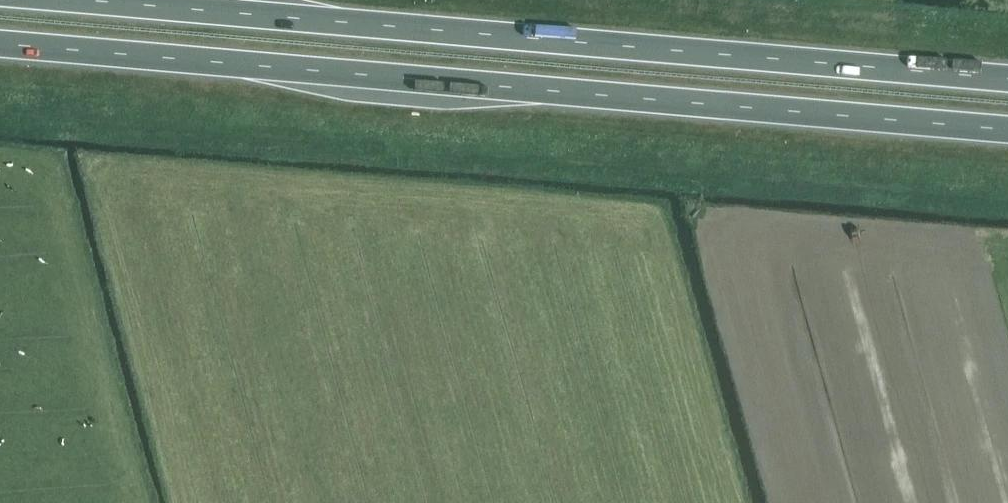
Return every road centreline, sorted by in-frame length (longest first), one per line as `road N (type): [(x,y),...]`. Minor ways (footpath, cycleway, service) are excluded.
road 1 (trunk): [(0,44),(1007,130)]
road 2 (trunk): [(1007,78),(85,0)]

